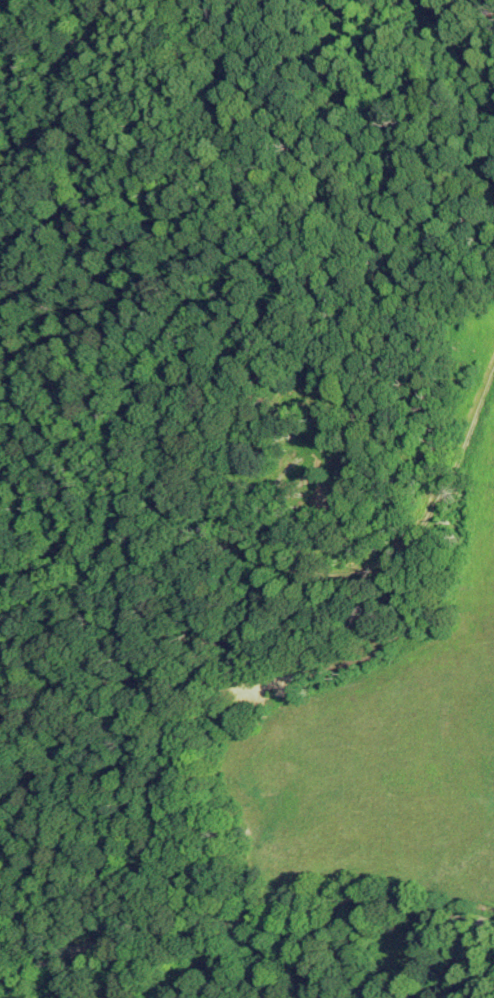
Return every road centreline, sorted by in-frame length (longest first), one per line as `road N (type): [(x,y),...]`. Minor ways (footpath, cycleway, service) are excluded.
road 1 (residential): [(493,917),(284,910),(0,966)]

